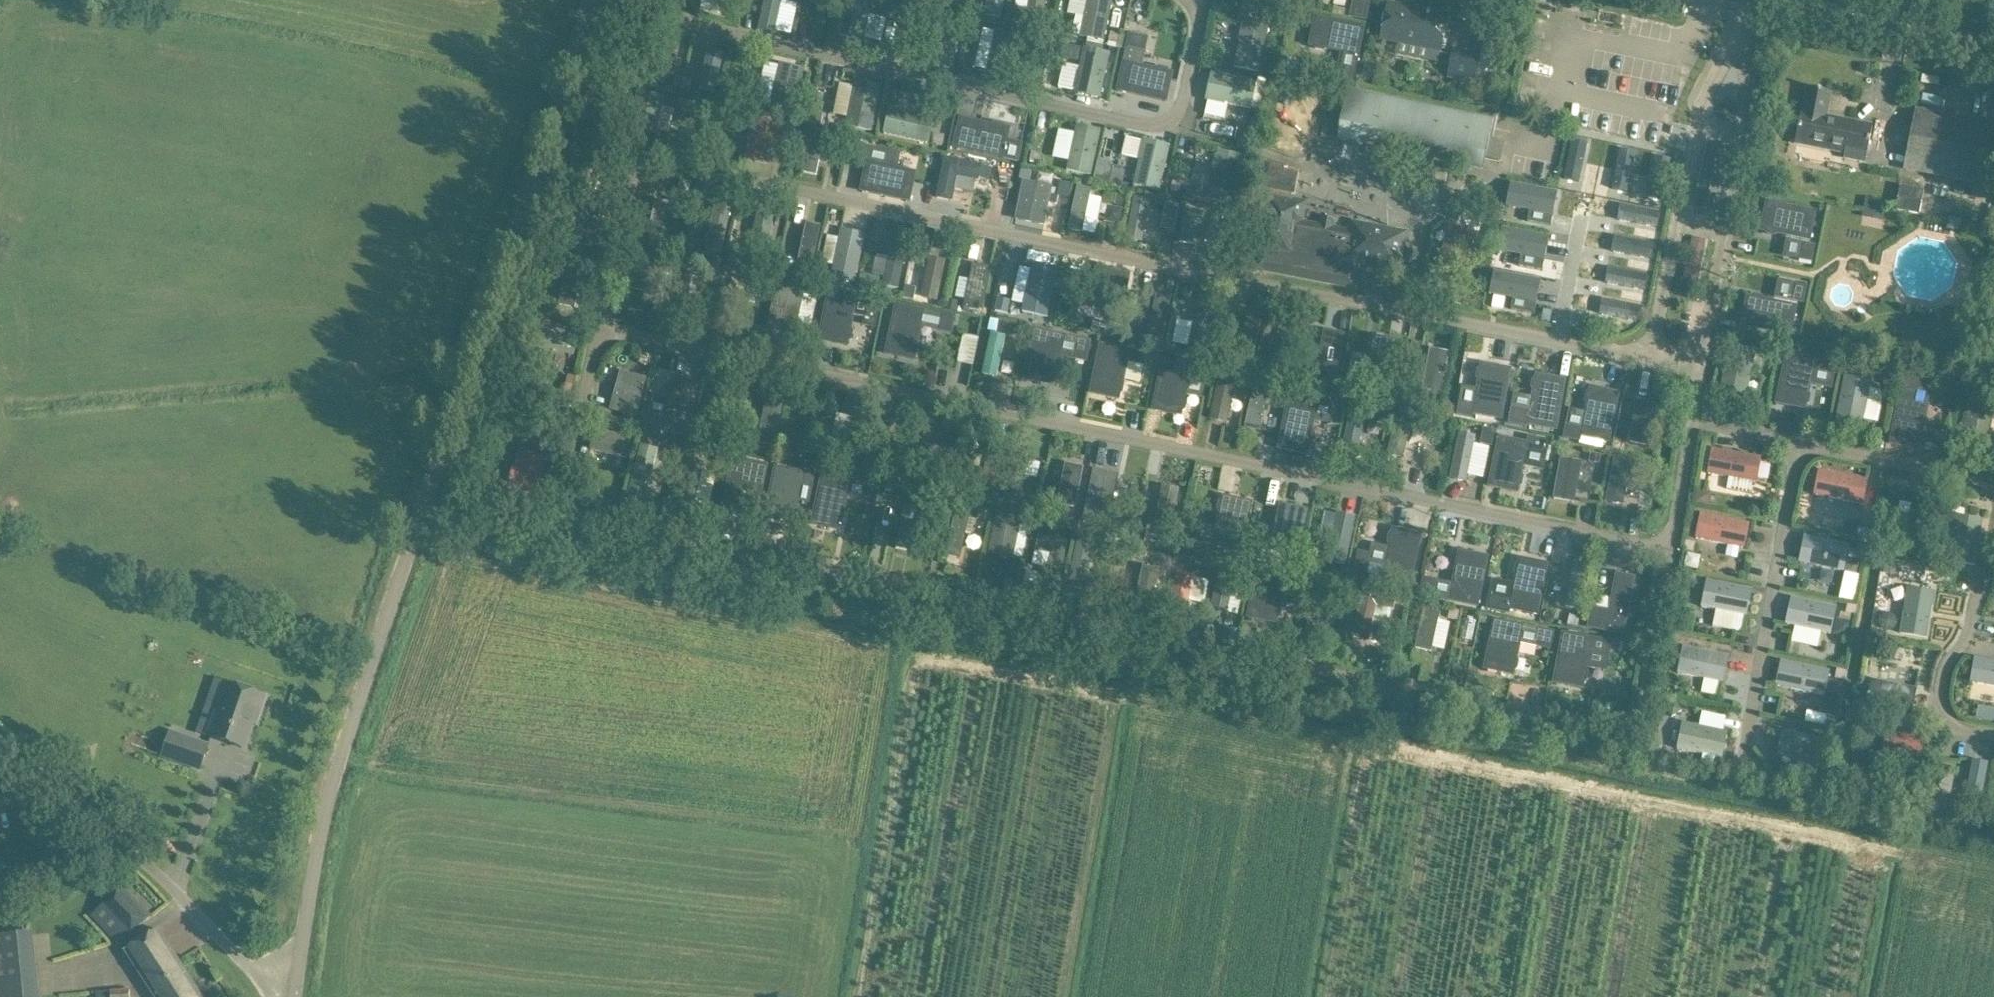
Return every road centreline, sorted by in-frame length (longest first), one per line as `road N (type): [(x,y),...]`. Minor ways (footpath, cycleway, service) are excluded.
road 1 (unclassified): [(295,996),(341,754),(592,0)]
road 2 (unclassified): [(294,996),(0,745)]
road 3 (unclassified): [(1993,50),(1747,0)]

